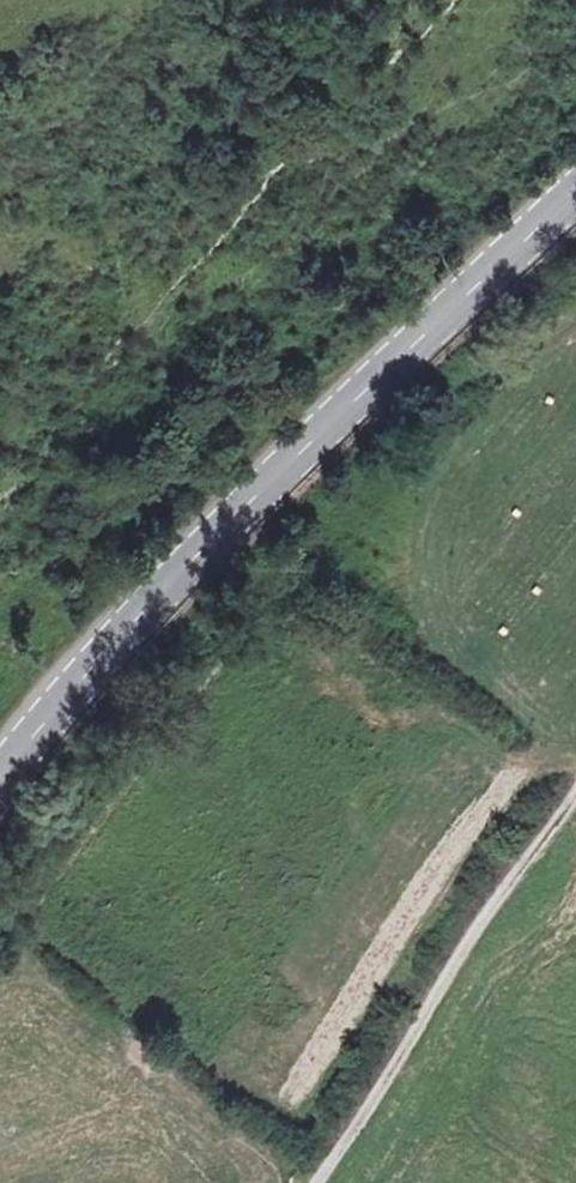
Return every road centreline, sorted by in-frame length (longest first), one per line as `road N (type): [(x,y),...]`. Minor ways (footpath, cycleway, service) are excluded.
road 1 (secondary): [(575,195),(258,496),(0,779)]
road 2 (track): [(317,1182),(468,943),(575,796)]

